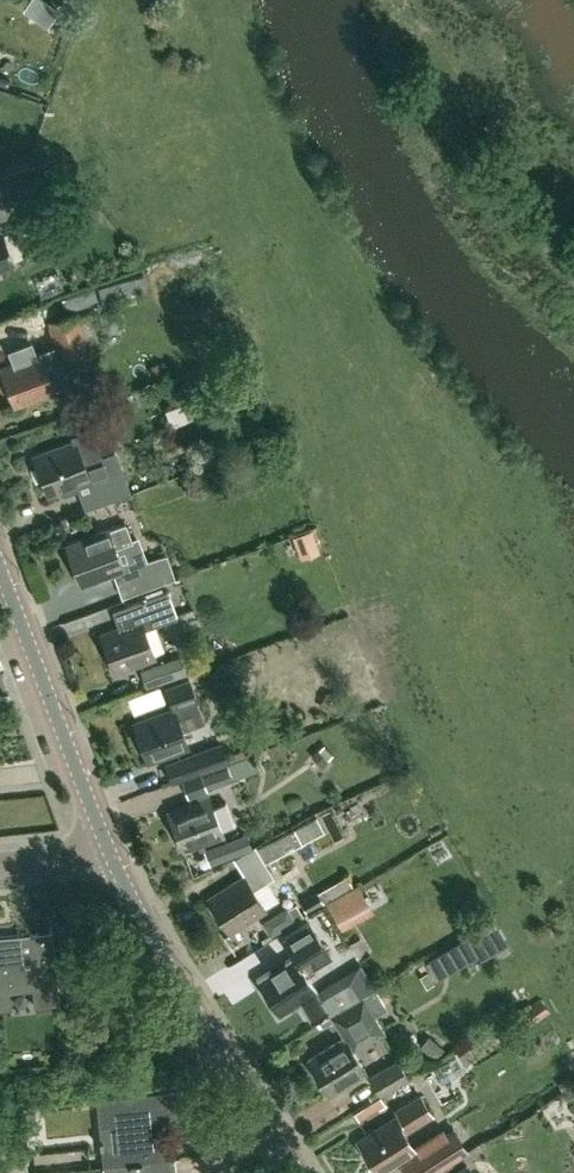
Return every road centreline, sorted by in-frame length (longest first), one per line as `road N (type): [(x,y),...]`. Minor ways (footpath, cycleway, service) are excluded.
road 1 (residential): [(262,1116),(107,846)]
road 2 (residential): [(107,846),(0,572)]

